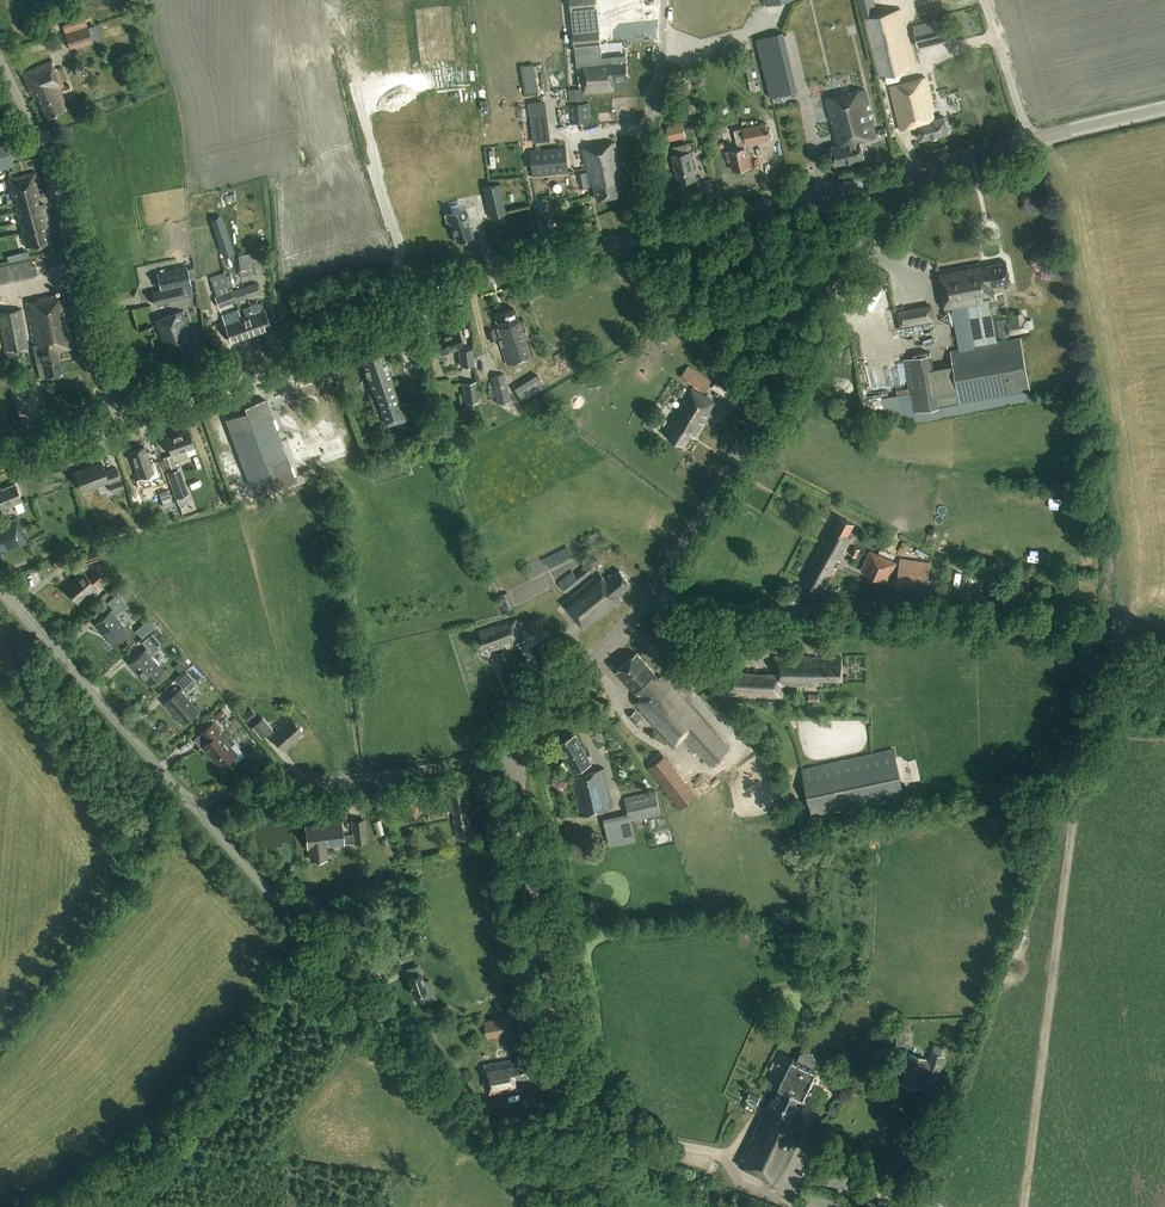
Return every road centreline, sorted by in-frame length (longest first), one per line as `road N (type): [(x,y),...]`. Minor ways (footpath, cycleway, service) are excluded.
road 1 (tertiary): [(520,758),(547,709),(676,558),(891,200)]
road 2 (unclassified): [(115,413),(474,282),(641,239)]
road 3 (unclassified): [(544,1206),(195,810)]
road 4 (track): [(1096,623),(646,603)]
road 5 (tertiary): [(595,1206),(523,829)]
road 6 (residential): [(115,413),(51,164),(0,59)]
road 7 (unclassified): [(195,810),(211,797),(520,758)]
road 8 (unclassified): [(195,810),(0,586)]
road 9 (unclassified): [(641,239),(850,188),(891,200)]
road 10 (residential): [(641,239),(663,0)]
road 11 (track): [(765,413),(636,273),(620,244)]
road 12 (tertiary): [(891,200),(929,170),(1028,140)]
road 13 (residential): [(1028,140),(983,0)]
road 14 (tertiary): [(1028,140),(1164,108)]
road 15 (unclassified): [(0,455),(115,413)]

